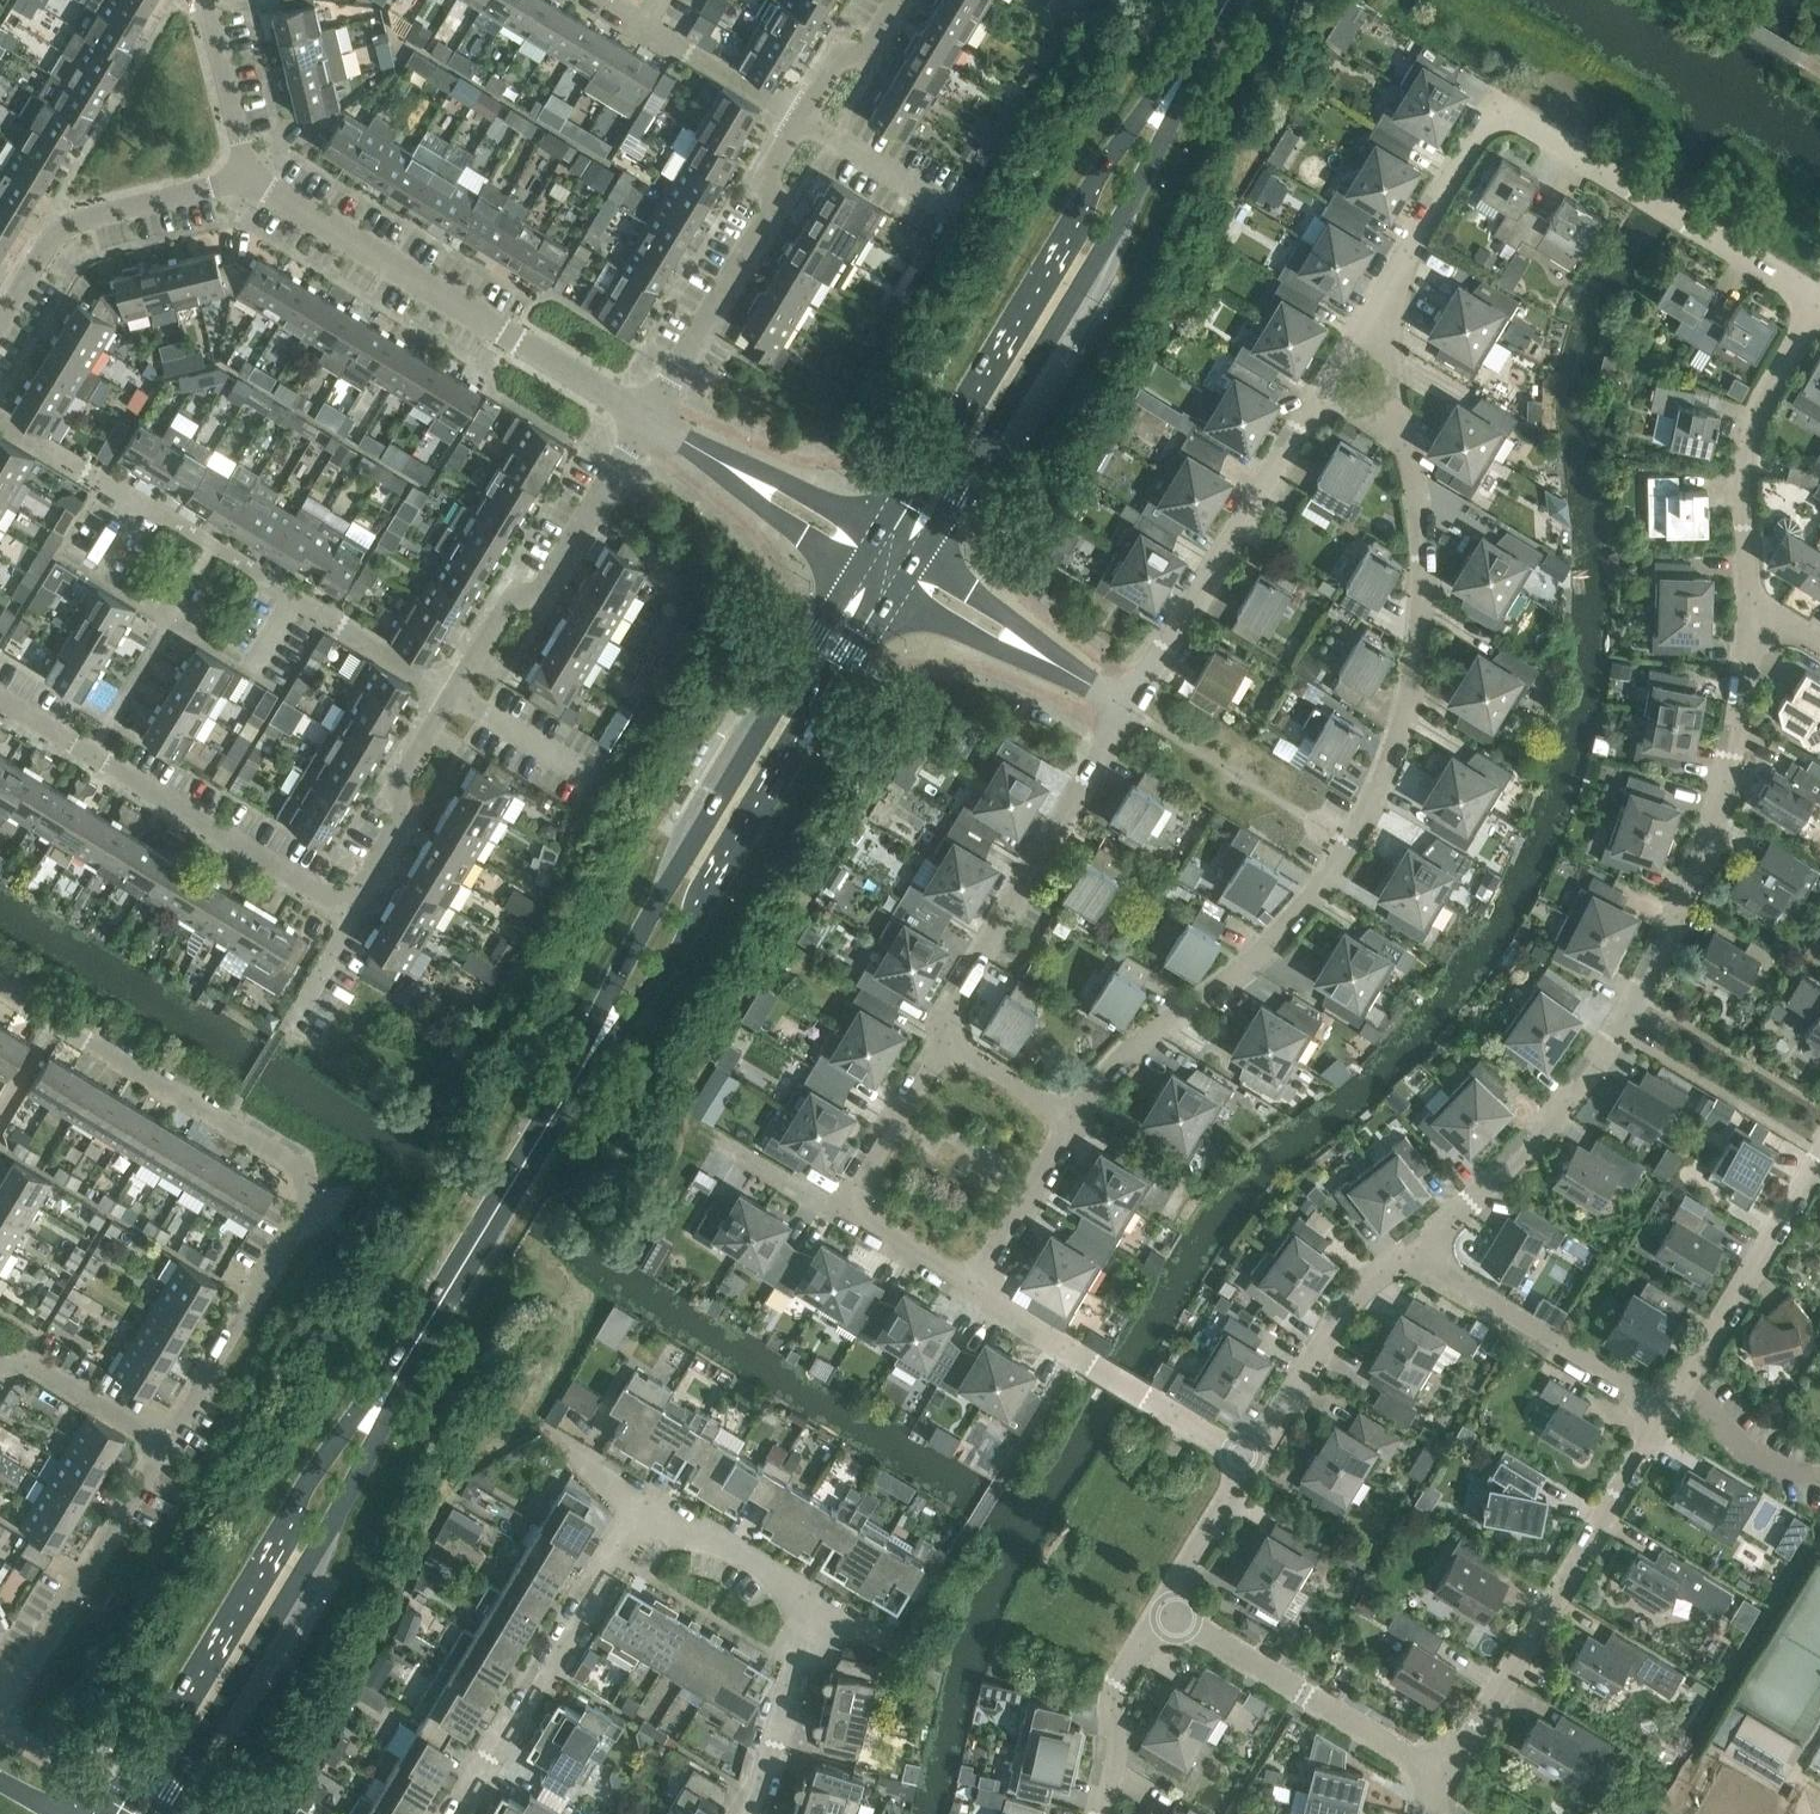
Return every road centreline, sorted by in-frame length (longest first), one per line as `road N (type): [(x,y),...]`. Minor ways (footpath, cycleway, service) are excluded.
road 1 (residential): [(1077,1117),(1138,1037),(1242,972),(1328,875),(1377,779),(1413,699),(1421,559),(1401,438)]
road 2 (residential): [(1412,1254),(1528,1155),(1634,1015),(1695,888),(1753,634)]
road 3 (residential): [(165,1450),(308,1208),(310,1180),(0,990)]
road 4 (residential): [(452,695),(410,771),(402,819),(346,902),(0,702)]
road 5 (secondary): [(1226,14),(1182,56),(1087,198),(882,538)]
road 6 (secondary): [(915,559),(1125,211),(1204,72),(1226,14)]
road 7 (secondary): [(566,1100),(682,950),(726,856),(893,591)]
road 8 (secondary): [(859,571),(633,947),(566,1100)]
road 9 (secondary): [(407,1357),(310,1477),(112,1813)]
road 10 (residential): [(460,1813),(651,1509),(794,1589)]
road 11 (secondary): [(157,1813),(343,1511),(407,1357)]
road 12 (residential): [(646,419),(246,178)]
road 13 (residential): [(1441,1771),(1476,1729),(1664,1403)]
road 14 (residential): [(943,1037),(1129,711)]
road 15 (residential): [(1129,711),(1323,396)]
road 16 (residential): [(1392,286),(1491,114),(1509,110),(1632,185)]
road 17 (residential): [(1753,634),(1743,456),(1815,301)]
road 18 (residential): [(646,419),(551,583),(504,611),(452,695)]
road 19 (residential): [(802,122),(773,176),(767,226),(646,419)]
road 20 (residential): [(1249,1456),(972,1286)]
road 21 (residential): [(1441,1771),(1164,1613)]
road 22 (residential): [(0,332),(73,220),(246,178)]
road 23 (secondary): [(407,1357),(566,1100)]
road 24 (residential): [(0,1694),(17,1687),(165,1450)]
road 25 (residential): [(1664,1403),(1819,1153)]
road 26 (residential): [(1664,1403),(1412,1254)]
road 27 (residential): [(1249,1456),(1361,1294),(1412,1254)]
road 28 (residential): [(755,1813),(775,1746),(794,1589)]
road 29 (residential): [(1815,301),(1632,185)]
road 30 (residential): [(1101,1813),(1115,1771),(1120,1689),(1164,1613)]
road 31 (residential): [(893,591),(1009,658),(1081,682)]
road 32 (residential): [(1081,682),(1027,629),(915,559)]
road 33 (residential): [(840,1211),(943,1037)]
road 34 (residential): [(972,1286),(1077,1117)]
road 35 (residential): [(165,1450),(42,1376),(0,1364)]
road 36 (residential): [(452,695),(294,595)]
road 37 (residential): [(294,595),(136,498)]
road 38 (residential): [(246,178),(208,0)]
road 39 (residential): [(802,122),(648,26)]
road 40 (residential): [(1164,1613),(1249,1456)]
road 41 (residential): [(882,538),(776,474),(724,465)]
road 42 (residential): [(724,465),(747,499),(859,571)]
road 43 (residential): [(907,0),(889,30),(838,61),(802,122)]
road 44 (residential): [(941,203),(802,122)]
road 45 (residential): [(1077,1117),(943,1037)]
road 46 (residential): [(136,498),(0,423)]
road 47 (residential): [(1401,438),(1392,286)]
road 48 (residential): [(972,1286),(840,1211)]
road 49 (residential): [(1323,396),(1392,286)]
road 50 (residential): [(561,760),(452,695)]

